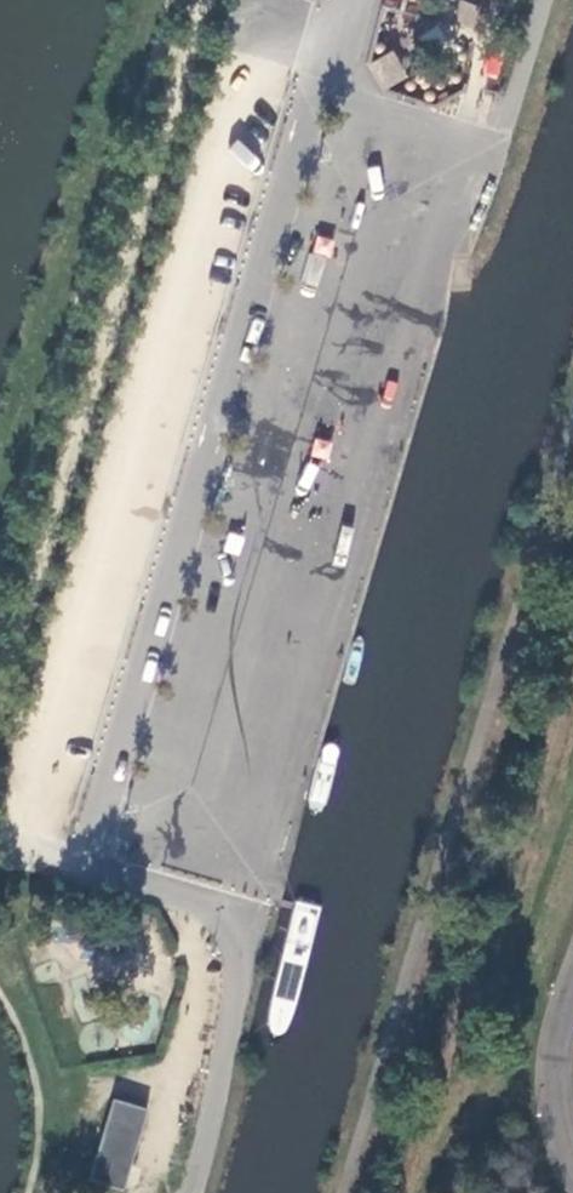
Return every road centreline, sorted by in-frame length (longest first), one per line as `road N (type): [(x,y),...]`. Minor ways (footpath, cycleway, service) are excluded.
road 1 (residential): [(572,1167),(553,1086),(572,986)]

